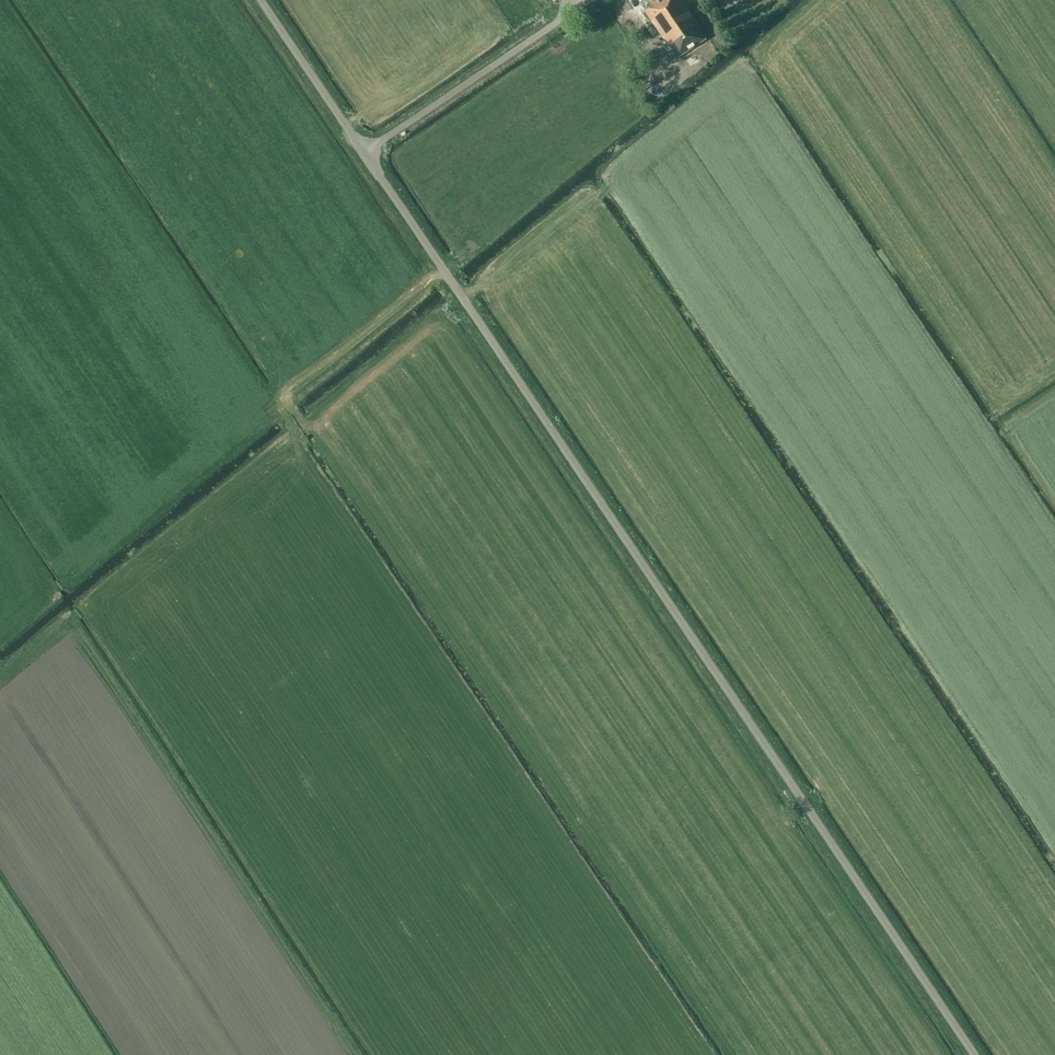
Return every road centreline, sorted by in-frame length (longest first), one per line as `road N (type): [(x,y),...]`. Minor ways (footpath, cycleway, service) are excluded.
road 1 (unclassified): [(975,1054),(260,0)]

